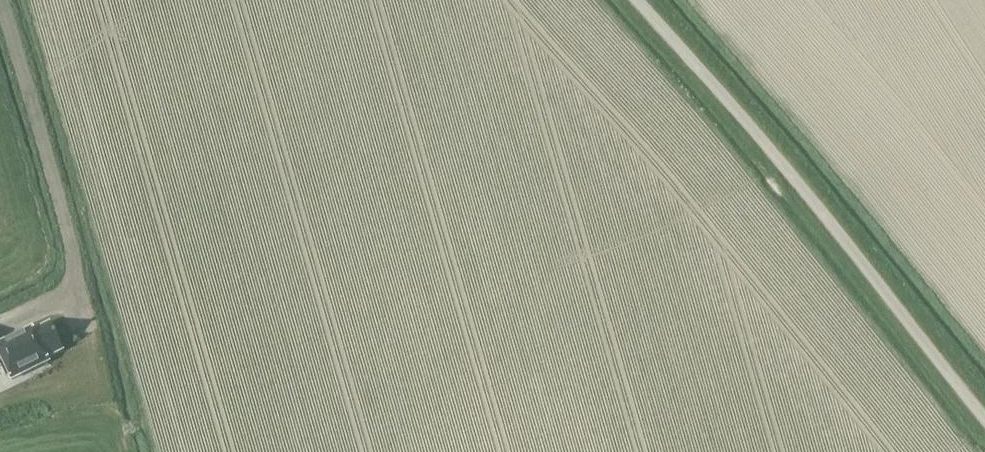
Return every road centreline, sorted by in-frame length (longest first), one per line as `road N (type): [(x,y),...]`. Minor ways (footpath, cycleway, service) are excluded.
road 1 (unclassified): [(984,417),(636,0)]

